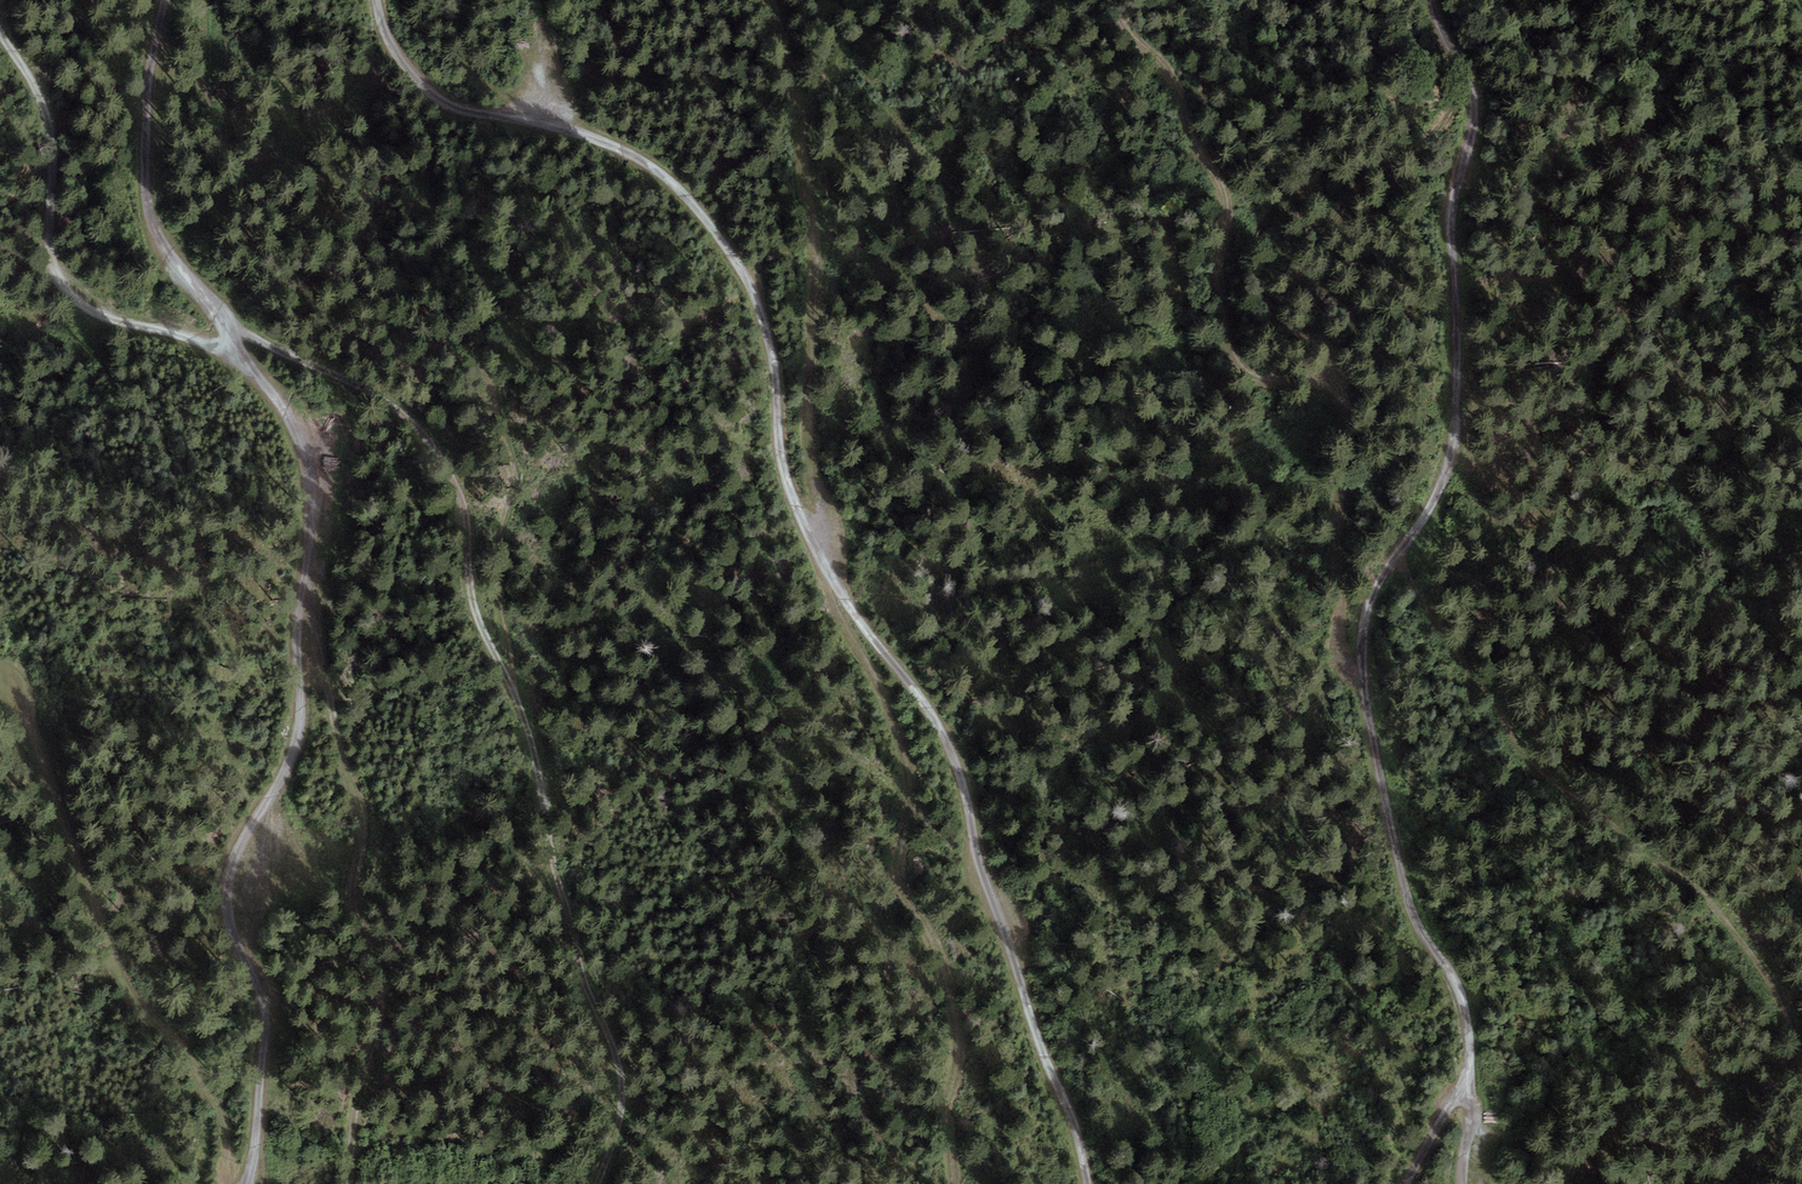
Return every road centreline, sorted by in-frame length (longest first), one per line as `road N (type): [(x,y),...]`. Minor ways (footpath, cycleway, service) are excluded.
road 1 (track): [(1099,1183),(923,715),(828,604),(788,503),(772,343),(682,194),(638,157),(585,133),(444,102),(398,51),(378,0)]
road 2 (track): [(597,1183),(621,1118),(623,1087),(582,975),(549,853),(538,757),(512,687),(498,544),(515,472),(488,381),(346,293),(233,166),(205,88),(204,0)]
road 3 (track): [(164,0),(151,57),(151,211),(164,245),(305,442),(315,489),(298,594),(303,722),(295,758),(231,872),(227,902),(269,1015),(244,1183)]
road 4 (track): [(1433,0),(1474,94),(1448,230),(1457,314),(1453,427),(1447,474),(1375,591),(1362,631),(1383,801),(1421,933),(1459,989),(1469,1067)]
road 5 (track): [(1105,0),(1165,66),(1227,194),(1220,309),(1232,356),(1256,377),(1299,386),(1322,375),(1329,350),(1320,337),(1277,324),(1274,304),(1347,201),(1449,111),(1455,71),(1447,38)]
road 6 (track): [(351,1183),(380,1010),(372,951),(351,900),(364,845),(362,805),(326,687),(311,551)]
road 7 (track): [(233,1183),(224,1130),(199,1075),(144,1014),(118,968),(0,664)]
road 8 (track): [(804,544),(817,518),(807,449),(814,260),(772,0)]
road 9 (track): [(219,315),(378,395),(436,450),(460,490),(473,592),(512,687)]
road 10 (track): [(245,363),(194,335),(117,321),(64,285),(50,234),(48,123),(0,28)]
road 11 (track): [(1469,1067),(1408,1183)]

